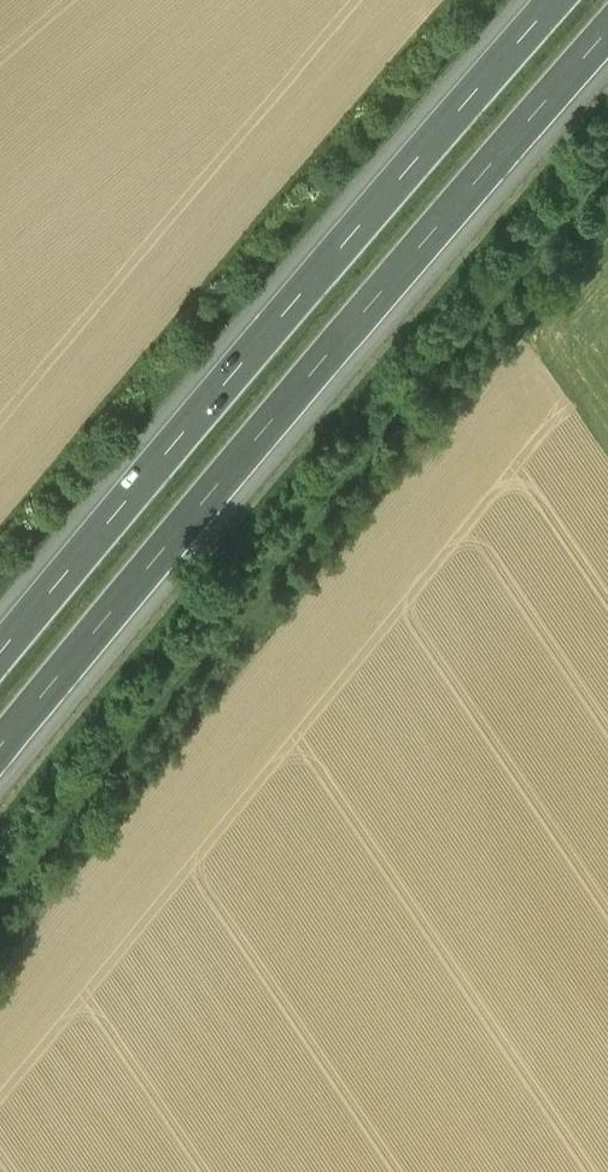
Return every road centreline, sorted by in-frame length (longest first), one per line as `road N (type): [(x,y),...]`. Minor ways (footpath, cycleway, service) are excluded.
road 1 (track): [(0,889),(441,352),(607,167)]
road 2 (motorway): [(0,760),(607,39)]
road 3 (motorway): [(554,0),(0,664)]

